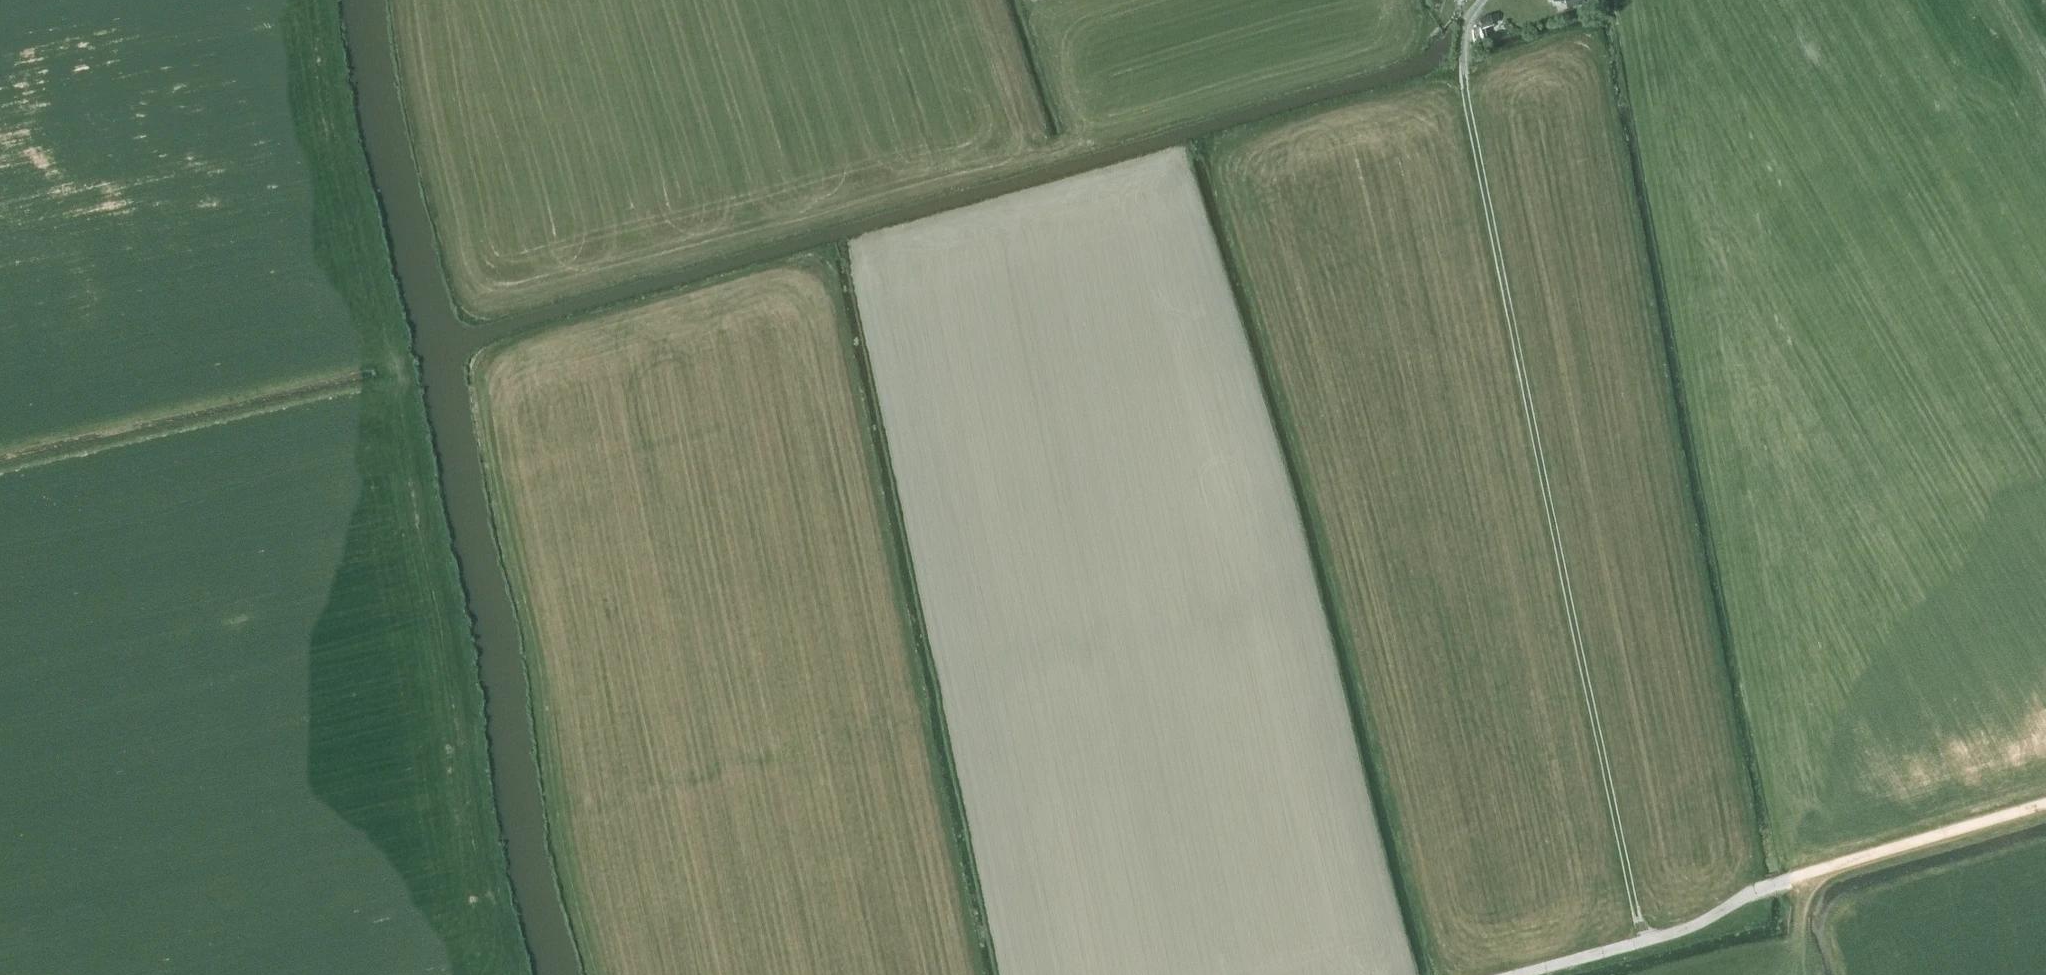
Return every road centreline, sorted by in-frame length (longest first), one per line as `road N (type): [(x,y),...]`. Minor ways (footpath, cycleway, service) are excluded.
road 1 (track): [(1486,0),(1471,23),(1463,64),(1642,941)]
road 2 (unclassified): [(1507,974),(1690,931),(1754,892),(2045,809)]

